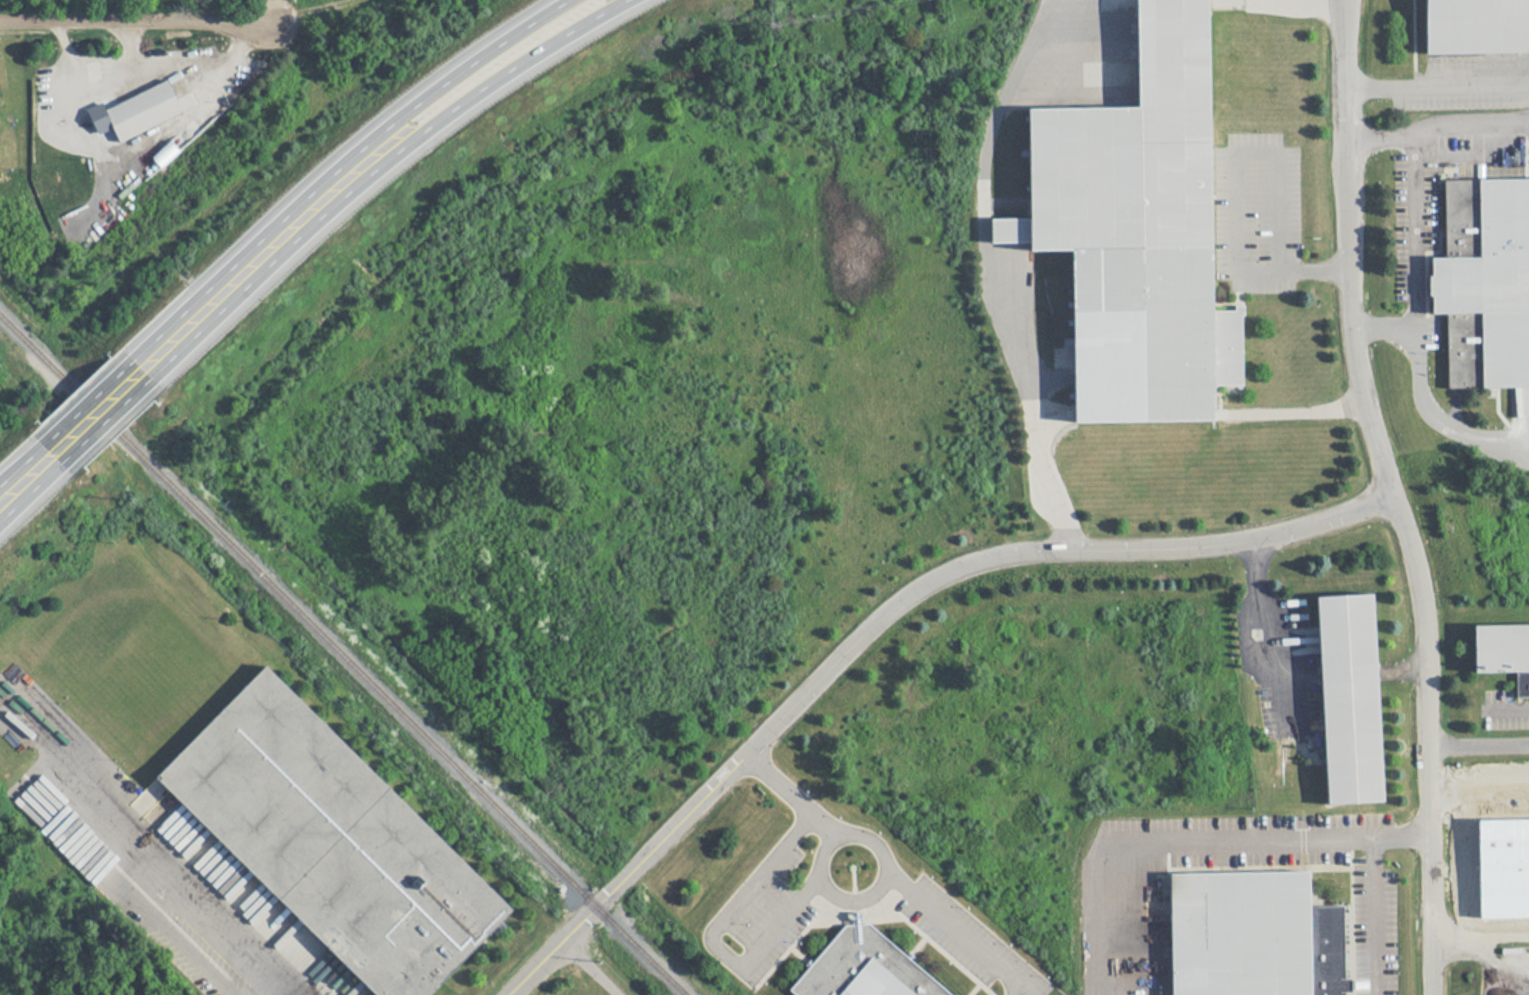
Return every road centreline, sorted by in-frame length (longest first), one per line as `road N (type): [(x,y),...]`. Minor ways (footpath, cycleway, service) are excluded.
road 1 (residential): [(1390,499),(1260,543),(1048,546),(986,553),(930,572),(873,617),(509,994)]
road 2 (residential): [(1337,0),(1343,315),(1361,406),(1418,592),(1432,994)]
road 3 (primary): [(154,379),(417,140),(634,0)]
road 4 (primary): [(571,0),(378,131),(138,356)]
road 5 (residential): [(269,27),(0,22)]
road 6 (primary): [(138,356),(39,446)]
road 7 (primary): [(62,466),(154,379)]

